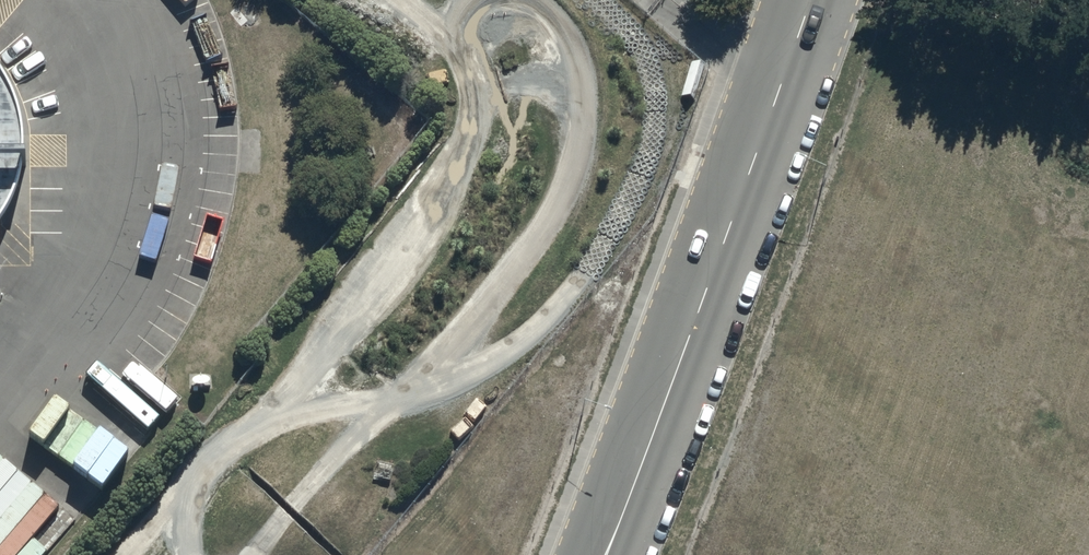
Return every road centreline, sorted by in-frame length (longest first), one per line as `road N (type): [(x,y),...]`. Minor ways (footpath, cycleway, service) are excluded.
road 1 (track): [(186,554),(187,525),(207,484),(493,108),(537,110),(557,123),(564,151),(548,206),(251,554)]
road 2 (track): [(124,554),(209,453),(262,427),(474,366),(547,314),(584,275),(629,192),(649,109),(641,58),(592,0)]
road 3 (unclassified): [(808,0),(605,554)]

